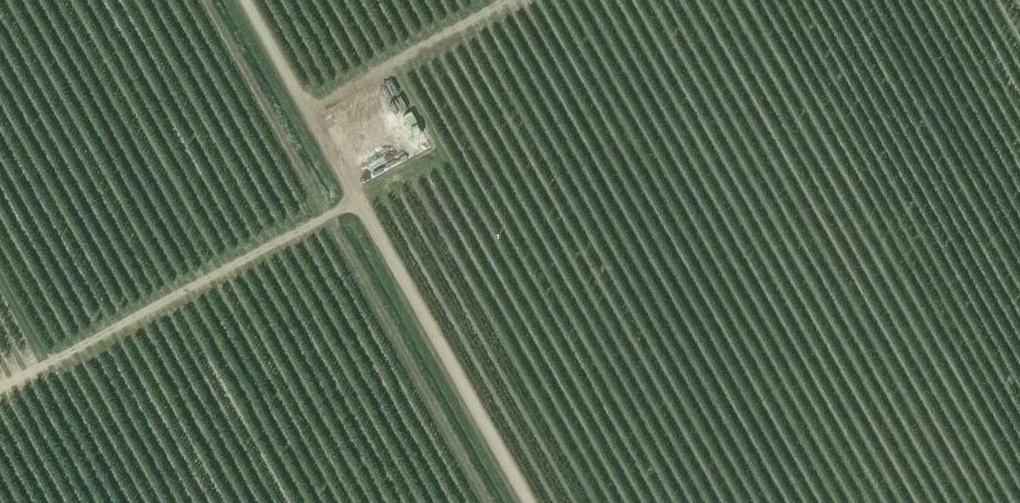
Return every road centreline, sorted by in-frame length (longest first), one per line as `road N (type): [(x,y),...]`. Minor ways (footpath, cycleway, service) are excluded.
road 1 (track): [(244,0),(527,502)]
road 2 (track): [(358,202),(0,393)]
road 3 (track): [(309,114),(506,0)]

